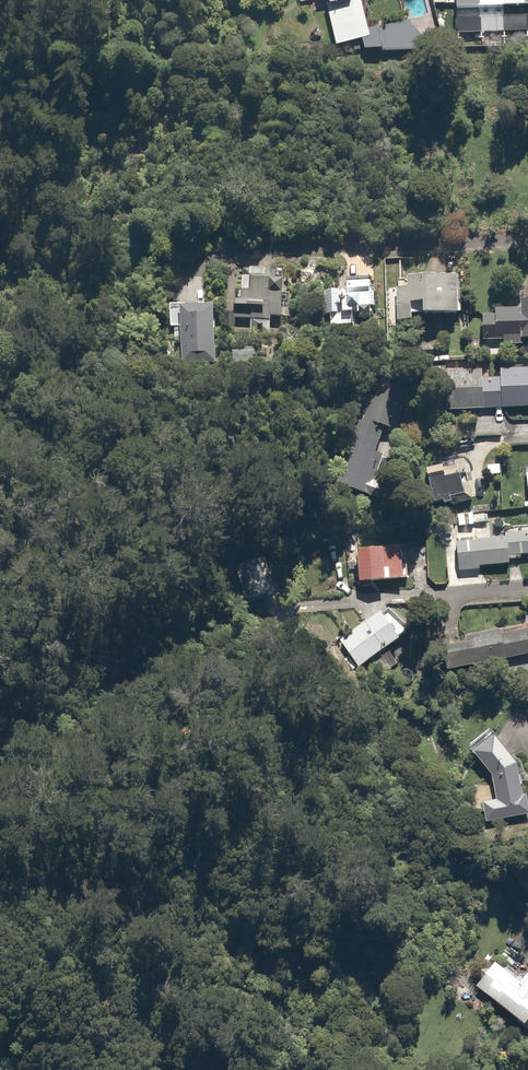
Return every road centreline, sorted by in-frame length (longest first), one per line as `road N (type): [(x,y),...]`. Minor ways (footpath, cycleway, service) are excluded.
road 1 (residential): [(527,590),(321,606)]

